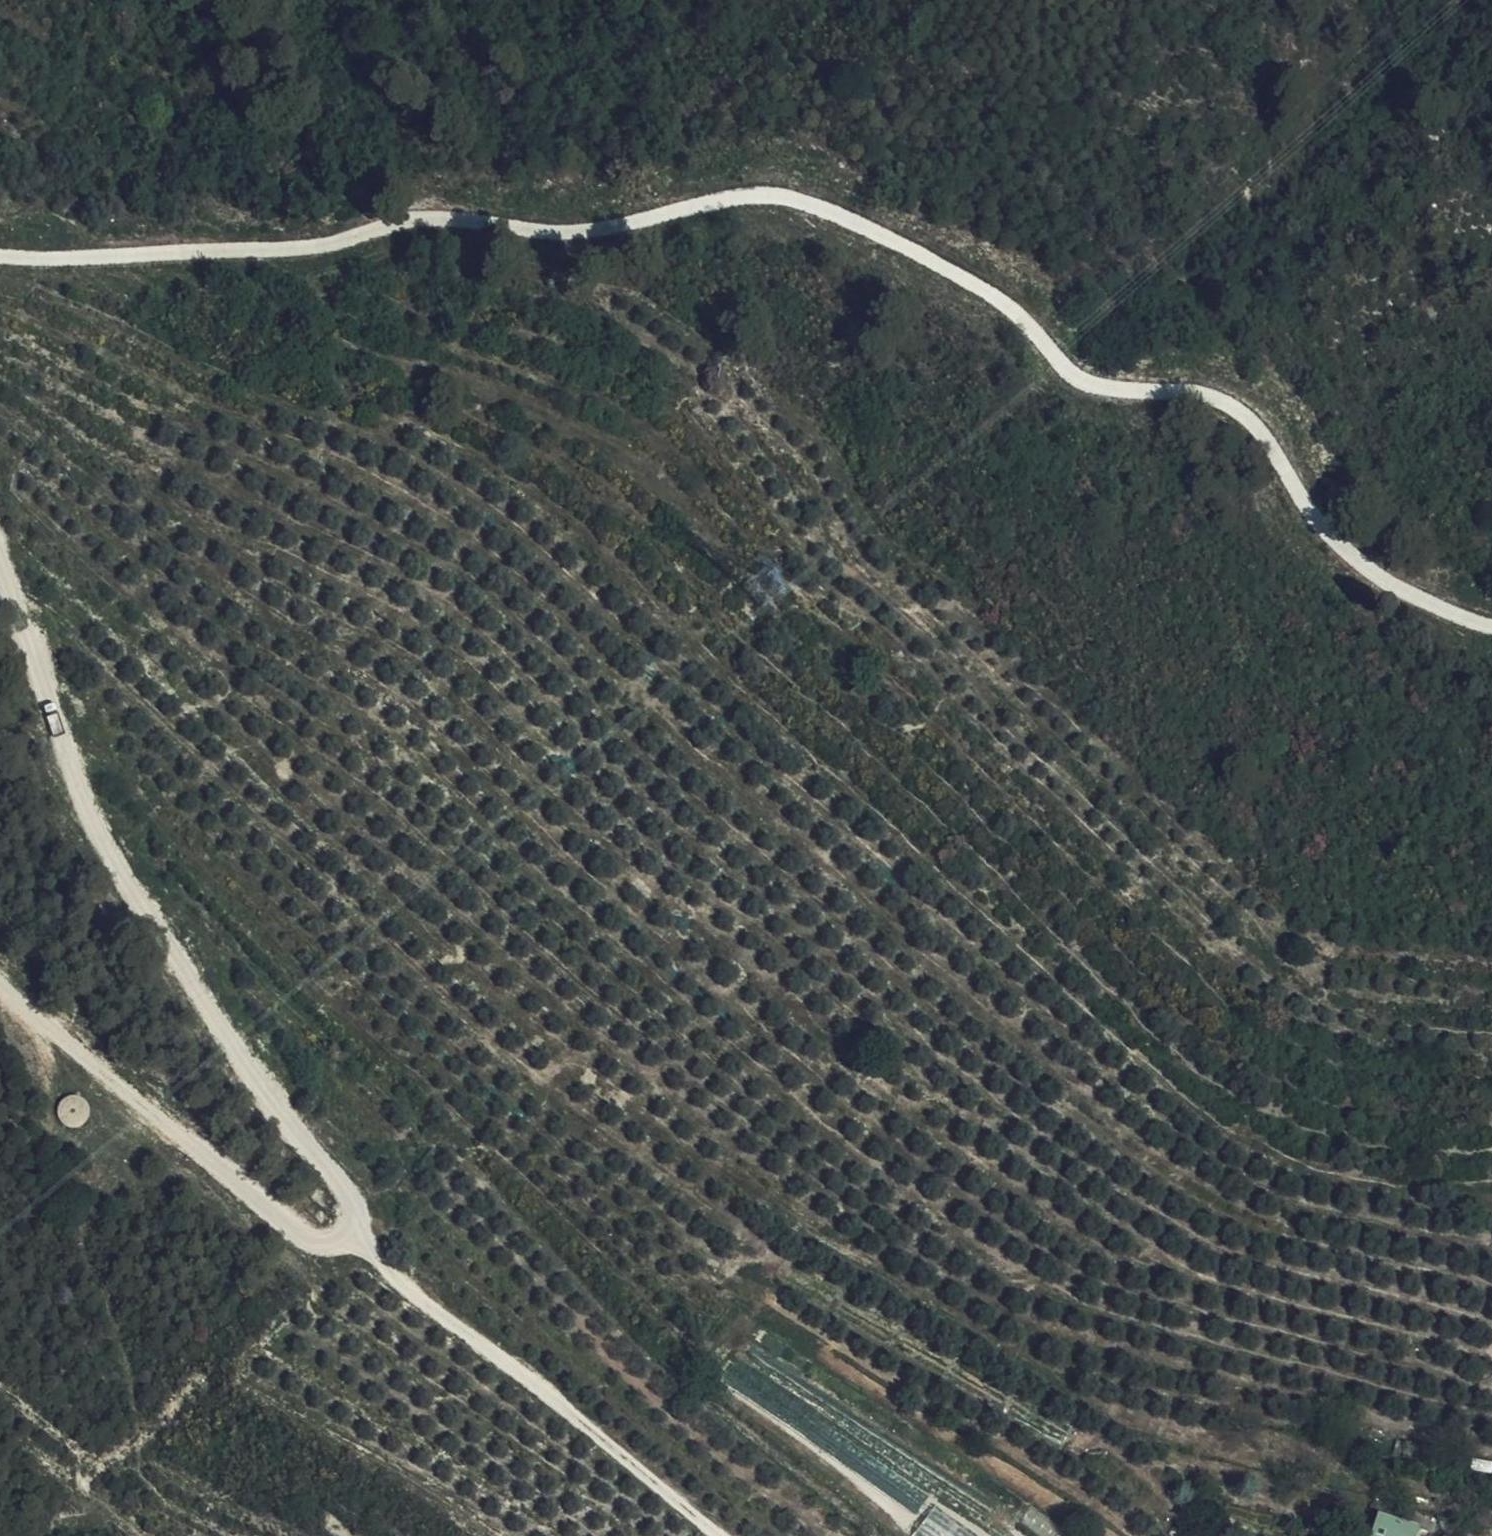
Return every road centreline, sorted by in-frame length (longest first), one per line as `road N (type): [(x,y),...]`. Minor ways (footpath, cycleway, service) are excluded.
road 1 (track): [(1491,619),(1444,606),(1344,546),(1239,410),(1218,398),(1085,381),(972,282),(773,197),(603,231),(423,223),(298,249),(0,258)]
road 2 (track): [(0,558),(94,846),(300,1140),(347,1193),(359,1232),(331,1245),(294,1229),(105,1077),(0,973)]
road 3 (track): [(359,1232),(388,1270),(718,1535)]

